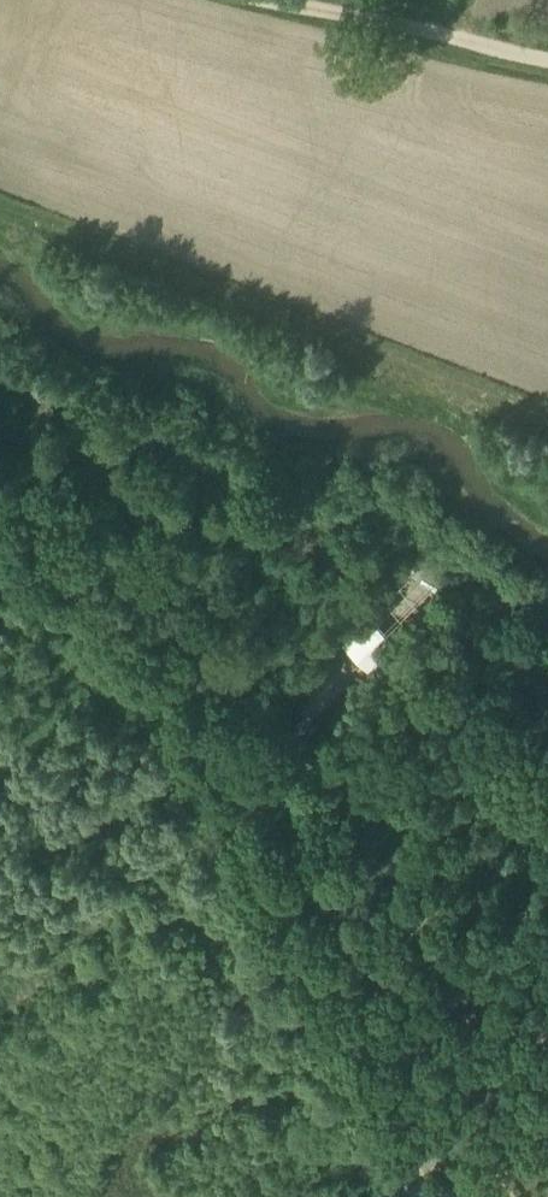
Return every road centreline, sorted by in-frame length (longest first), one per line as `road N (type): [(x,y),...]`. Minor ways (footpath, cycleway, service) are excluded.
road 1 (track): [(547,1094),(486,1134),(451,1139),(387,1106),(241,827)]
road 2 (track): [(289,0),(547,58)]

